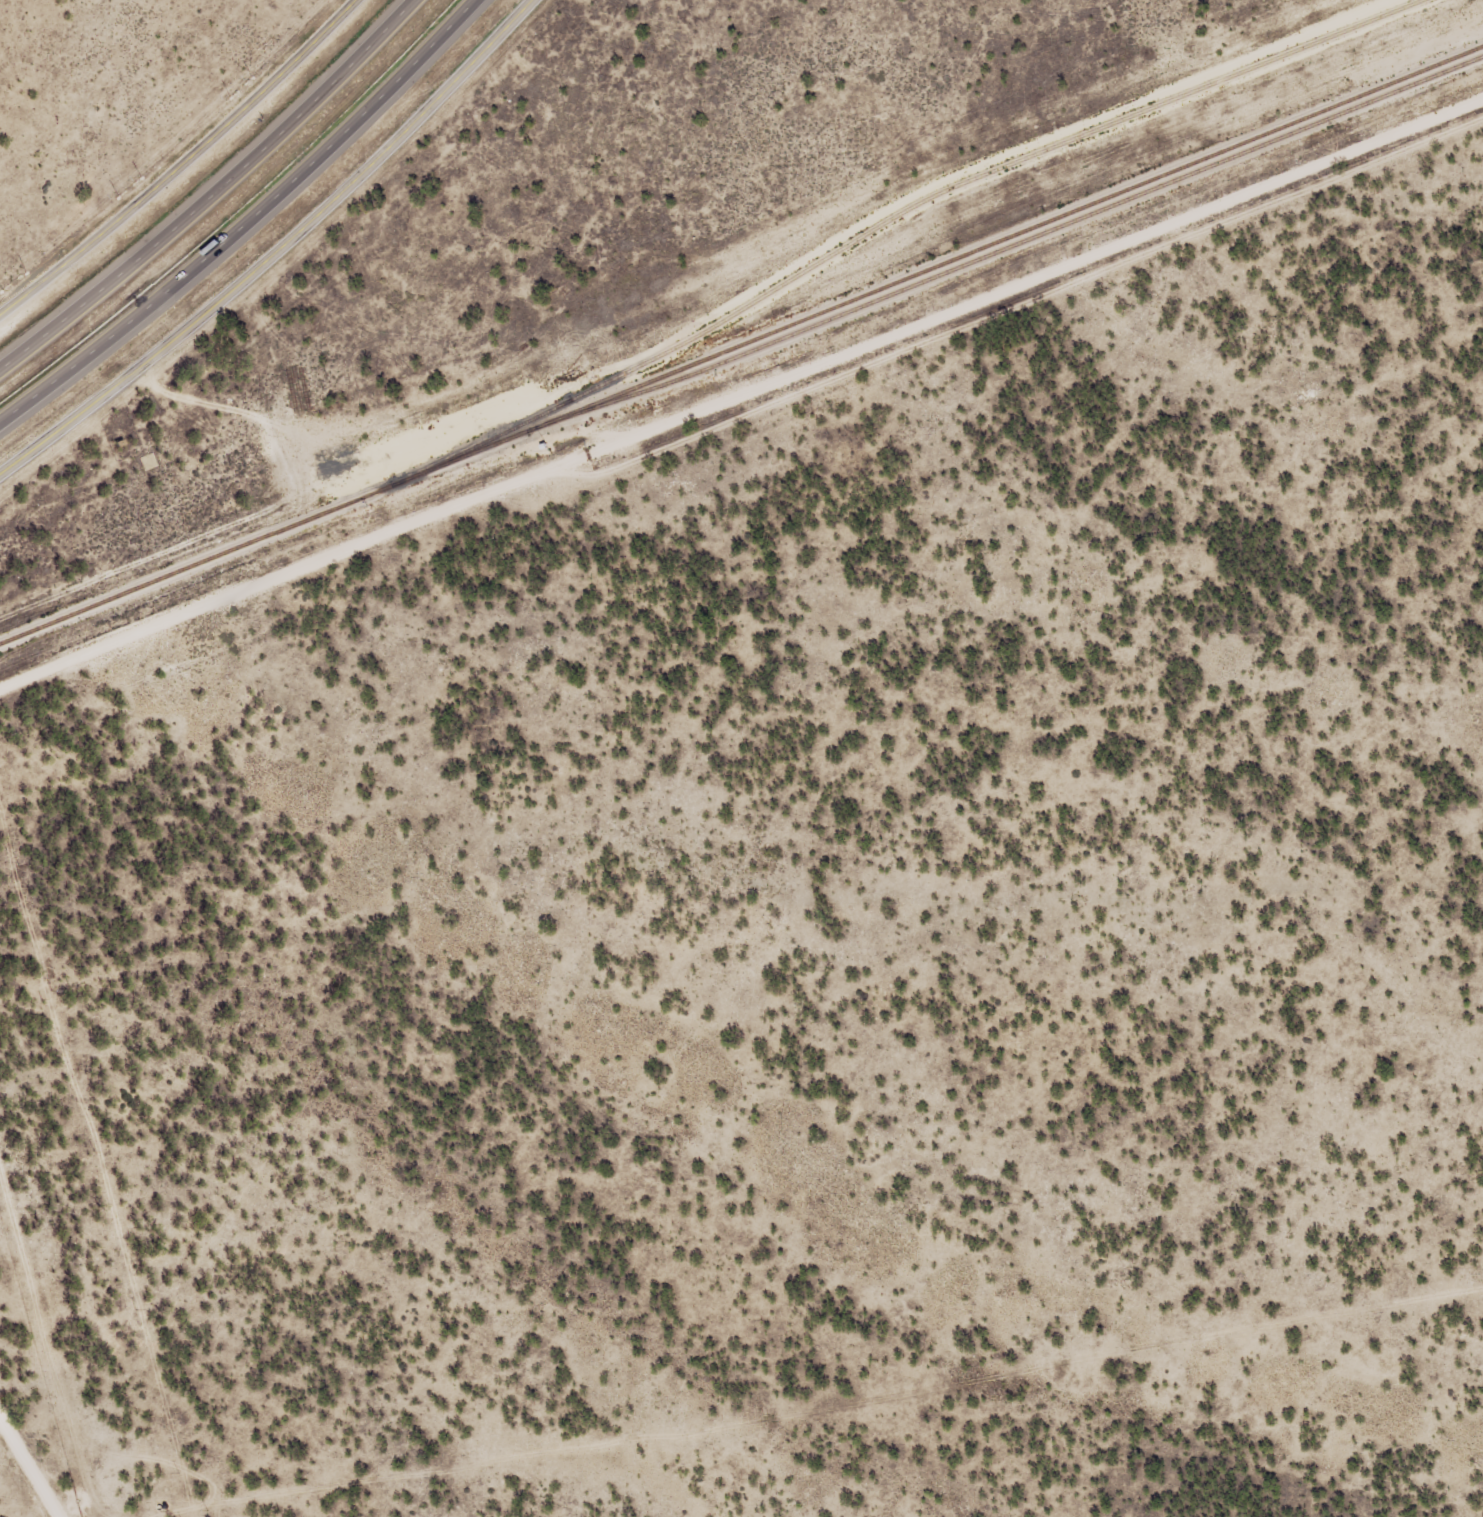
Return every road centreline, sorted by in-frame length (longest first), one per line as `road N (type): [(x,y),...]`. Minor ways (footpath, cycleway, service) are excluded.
road 1 (motorway): [(0,421),(295,178),(475,0)]
road 2 (motorway): [(412,0),(183,220),(0,369)]
road 3 (tertiary): [(360,0),(155,188),(0,313)]
road 4 (tertiary): [(0,476),(327,207)]
road 5 (tertiary): [(327,207),(525,0)]

